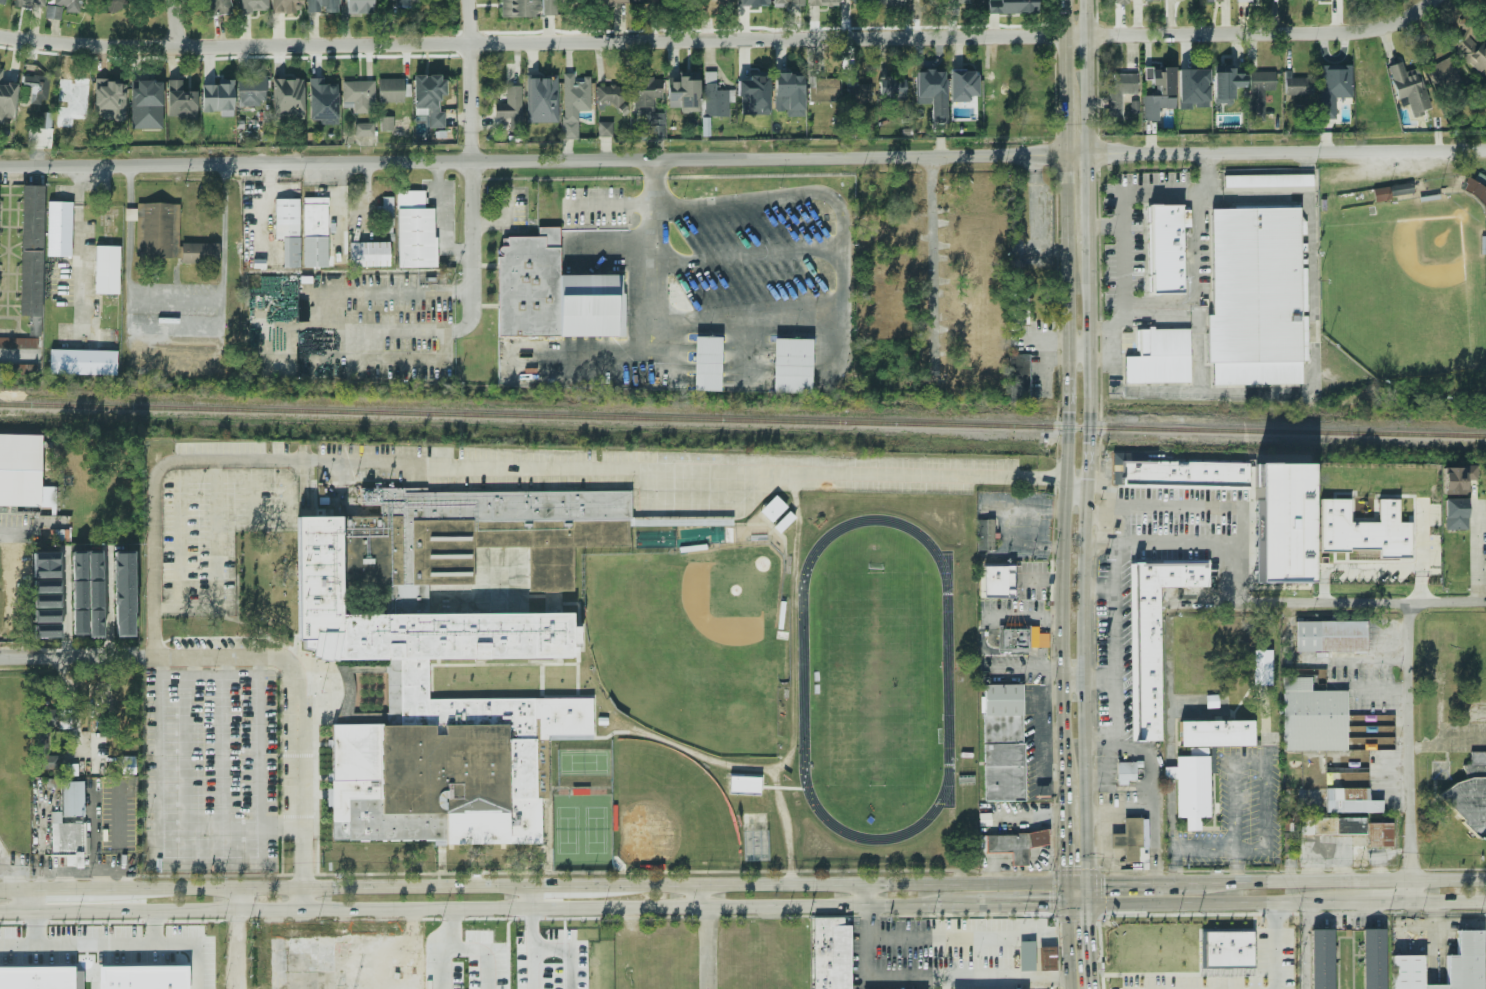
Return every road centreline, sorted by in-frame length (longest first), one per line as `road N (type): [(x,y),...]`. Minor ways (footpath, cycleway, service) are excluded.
road 1 (secondary): [(1063,885),(0,891)]
road 2 (residential): [(1046,155),(0,167)]
road 3 (residential): [(1038,36),(176,47),(0,36)]
road 4 (secondary): [(0,913),(940,905)]
road 5 (secondary): [(1086,884),(1085,0)]
road 6 (secondary): [(1065,0),(1061,759)]
road 7 (residential): [(1485,150),(1107,154)]
road 8 (residential): [(1432,0),(1405,19),(1361,31),(1110,35)]
road 9 (residential): [(1485,603),(1165,604)]
road 10 (residential): [(1410,902),(1412,604)]
road 11 (secondary): [(1485,881),(1198,884)]
road 12 (residential): [(473,316),(468,42)]
road 13 (secondary): [(1087,903),(1322,902)]
road 14 (residential): [(932,388),(931,157)]
road 15 (secondary): [(940,905),(1087,903)]
road 16 (residential): [(139,658),(0,660)]
road 17 (secondary): [(1061,759),(1063,885)]

